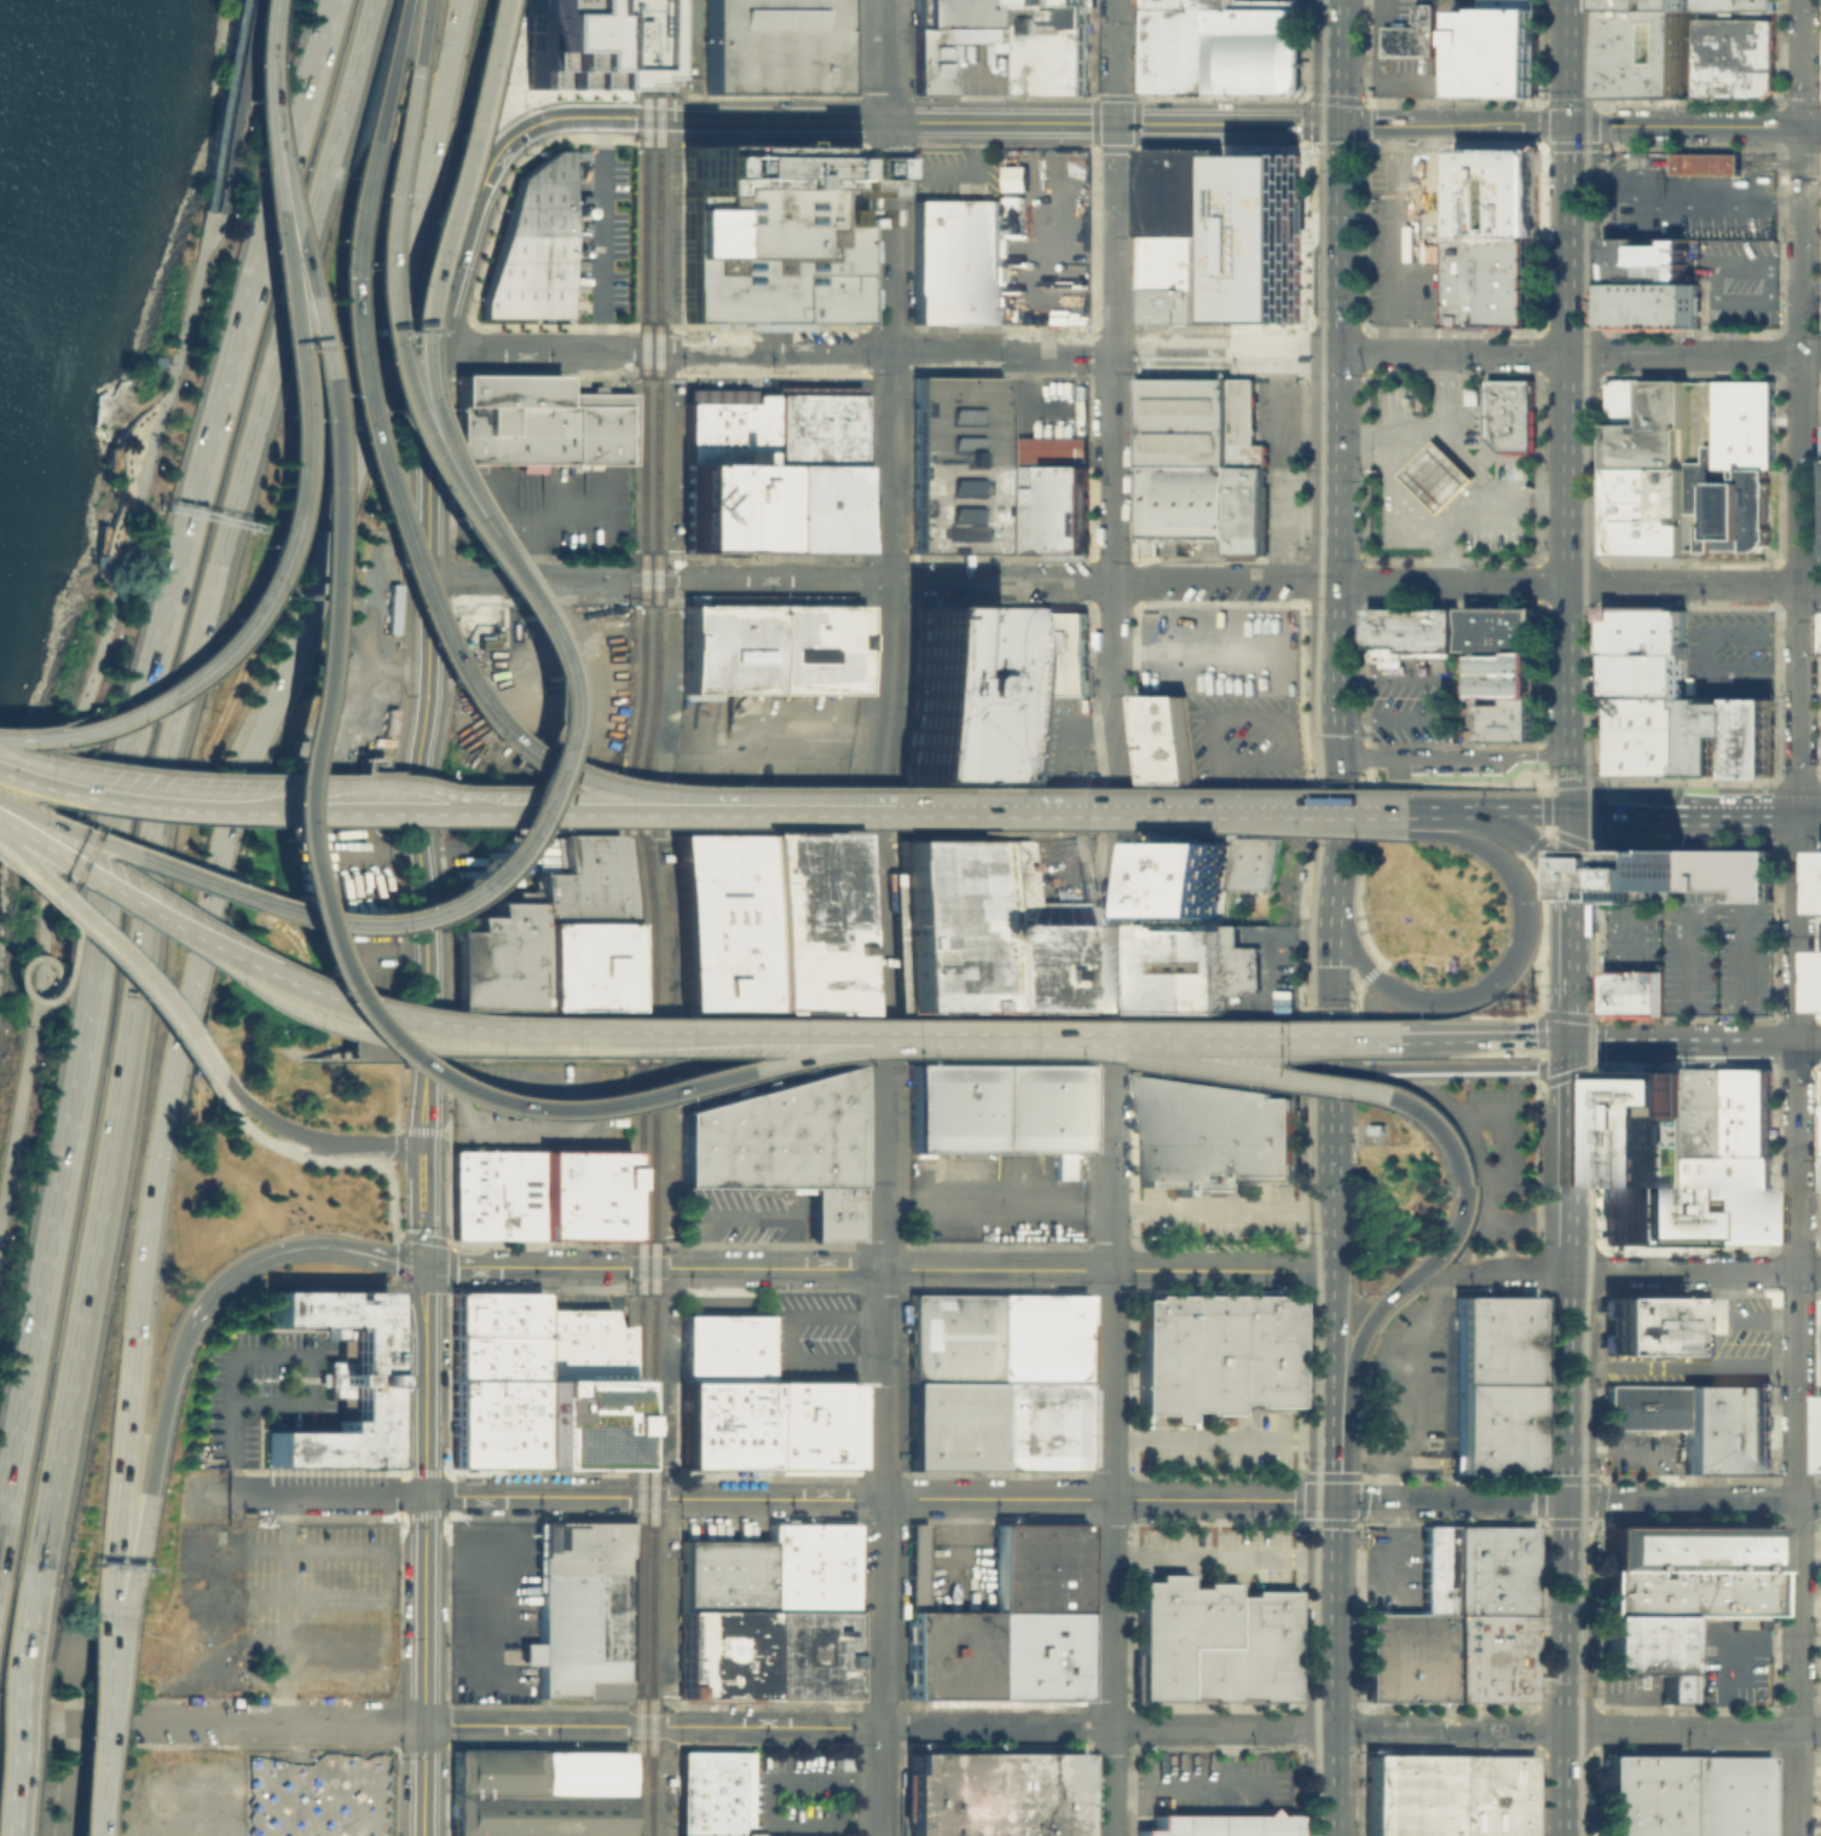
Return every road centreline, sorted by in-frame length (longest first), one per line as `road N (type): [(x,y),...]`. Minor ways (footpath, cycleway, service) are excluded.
road 1 (tertiary): [(514,134),(478,192),(433,349),(429,392),(423,1835)]
road 2 (motorway): [(110,1583),(146,1215),(190,984),(345,487),(459,0)]
road 3 (motorway): [(332,0),(197,474),(135,737),(0,1528)]
road 4 (residential): [(888,351),(879,1835)]
road 5 (residential): [(433,349),(1695,354)]
road 6 (motorway): [(103,1178),(201,609),(371,0)]
road 7 (residential): [(1794,1835),(1799,811)]
road 8 (primary): [(0,808),(253,974),(339,1017),(418,1031),(903,1038)]
road 9 (residential): [(423,1724),(1330,1728)]
road 10 (residential): [(1335,581),(428,579)]
road 11 (tertiary): [(424,1494),(1330,1499)]
road 12 (motorway): [(675,809),(605,789),(504,730),(462,683),(420,604),(363,432),(343,300),(357,183),(388,57)]
road 13 (residential): [(426,1047),(1330,1058)]
road 14 (residential): [(1331,816),(427,813)]
road 15 (tertiary): [(514,134),(563,116),(1337,124)]
road 16 (trunk): [(1573,811),(1574,0)]
road 17 (trunk): [(1566,1835),(1572,1041)]
road 18 (trunk): [(1407,812),(675,809)]
road 19 (motorway): [(259,50),(320,405),(322,515),(300,758)]
road 20 (tertiary): [(653,1265),(1326,1270)]
road 21 (motorway): [(259,50),(293,479),(285,538),(258,601),(215,660),(184,687)]
road 22 (primary): [(1337,0),(1335,581)]
road 23 (motorway): [(340,923),(400,920),(470,888),(514,849),(547,780),(551,702),(539,649),(445,503)]
road 24 (residential): [(1330,1728),(1820,1730)]
road 25 (motorway): [(445,503),(399,423),(376,335),(380,213),(410,64)]
road 26 (residential): [(1111,1052),(1109,1499)]
road 27 (tertiary): [(1392,1500),(1820,1501)]
road 28 (residential): [(1415,1276),(1820,1272)]
road 29 (motorway): [(510,1106),(580,1108),(903,1038)]
road 30 (motorway): [(40,1564),(103,1178)]
road 31 (motorway): [(295,833),(300,909),(329,984),(353,1020),(416,1073),(474,1100),(510,1106)]
road 32 (trunk): [(1372,974),(1411,1000),(1463,1001),(1507,971),(1525,928),(1524,900),(1507,867),(1407,812)]
road 33 (residential): [(1456,583),(1820,584)]
road 34 (motorway): [(0,804),(268,907),(340,923)]
road 35 (residential): [(1112,695),(1111,1052)]
road 36 (residential): [(1799,811),(1800,458)]
road 37 (residential): [(1117,0),(1111,352)]
road 38 (motorway): [(407,326),(497,0)]
road 39 (primary): [(0,822),(140,972),(221,1077)]
road 40 (residential): [(1109,1499),(1109,1835)]
road 41 (residential): [(52,1722),(351,1724)]
road 42 (primary): [(1120,1039),(1406,1041)]
road 43 (trunk): [(1120,1039),(1189,1064),(1395,1095)]
road 44 (motorway): [(1,1835),(40,1564)]
road 45 (motorway): [(190,1330),(220,1286),(281,1251),(330,1246),(422,1265)]
road 46 (motorway): [(131,1586),(190,1330)]
road 47 (residential): [(1330,1058),(1375,1071),(1543,1071),(1572,1041)]
road 48 (primary): [(252,807),(109,800),(0,773)]
road 49 (primary): [(1331,816),(1330,1058)]
road 50 (residential): [(1332,754),(1572,755)]
road 51 (primary): [(1335,581),(1331,816)]
road 52 (tertiary): [(422,1265),(653,1265)]
road 53 (residential): [(885,121),(888,351)]
road 54 (primary): [(675,809),(445,807)]
road 55 (trunk): [(1330,1499),(1330,1728)]
road 56 (tertiary): [(1574,124),(1802,126)]
road 57 (residential): [(1111,352),(1111,580)]
road 58 (trunk): [(1395,1095),(1446,1131),(1462,1175),(1452,1236),(1415,1276)]
road 59 (trunk): [(903,1038),(1120,1039)]
road 60 (primary): [(1330,1058),(1326,1270)]
road 61 (motorway): [(184,687),(137,716),(86,732),(0,739)]
road 62 (residential): [(235,1494),(424,1494)]
road 63 (trunk): [(1415,1276),(1364,1333),(1330,1435)]
road 64 (motorway): [(445,503),(409,386),(407,326)]
road 65 (primary): [(1406,1041),(1572,1041)]
road 66 (primary): [(1326,1270),(1330,1435)]
road 67 (secondary): [(1661,1041),(1820,1042)]
road 68 (residential): [(1800,355),(1802,198)]
road 69 (motorway): [(97,1736),(131,1586)]
road 70 (motorway): [(97,1736),(110,1583)]
road 71 (primary): [(445,807),(295,807)]
road 72 (residential): [(1802,126),(1802,0)]
road 73 (residential): [(1335,581),(1456,583)]
road 74 (residential): [(885,0),(885,121)]
road 75 (trunk): [(1330,862),(1343,922),(1372,974)]

